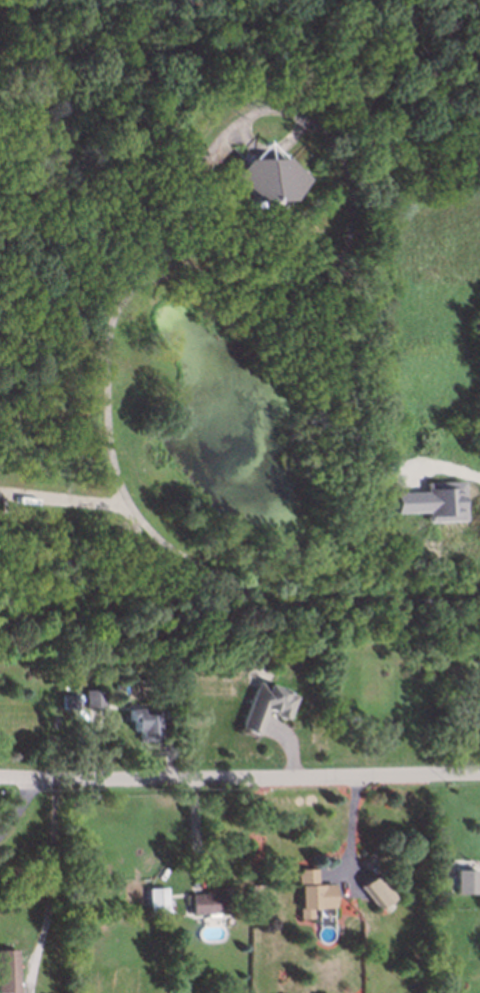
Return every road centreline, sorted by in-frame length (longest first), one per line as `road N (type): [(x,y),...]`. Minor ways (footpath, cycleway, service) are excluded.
road 1 (residential): [(0,778),(479,772)]

